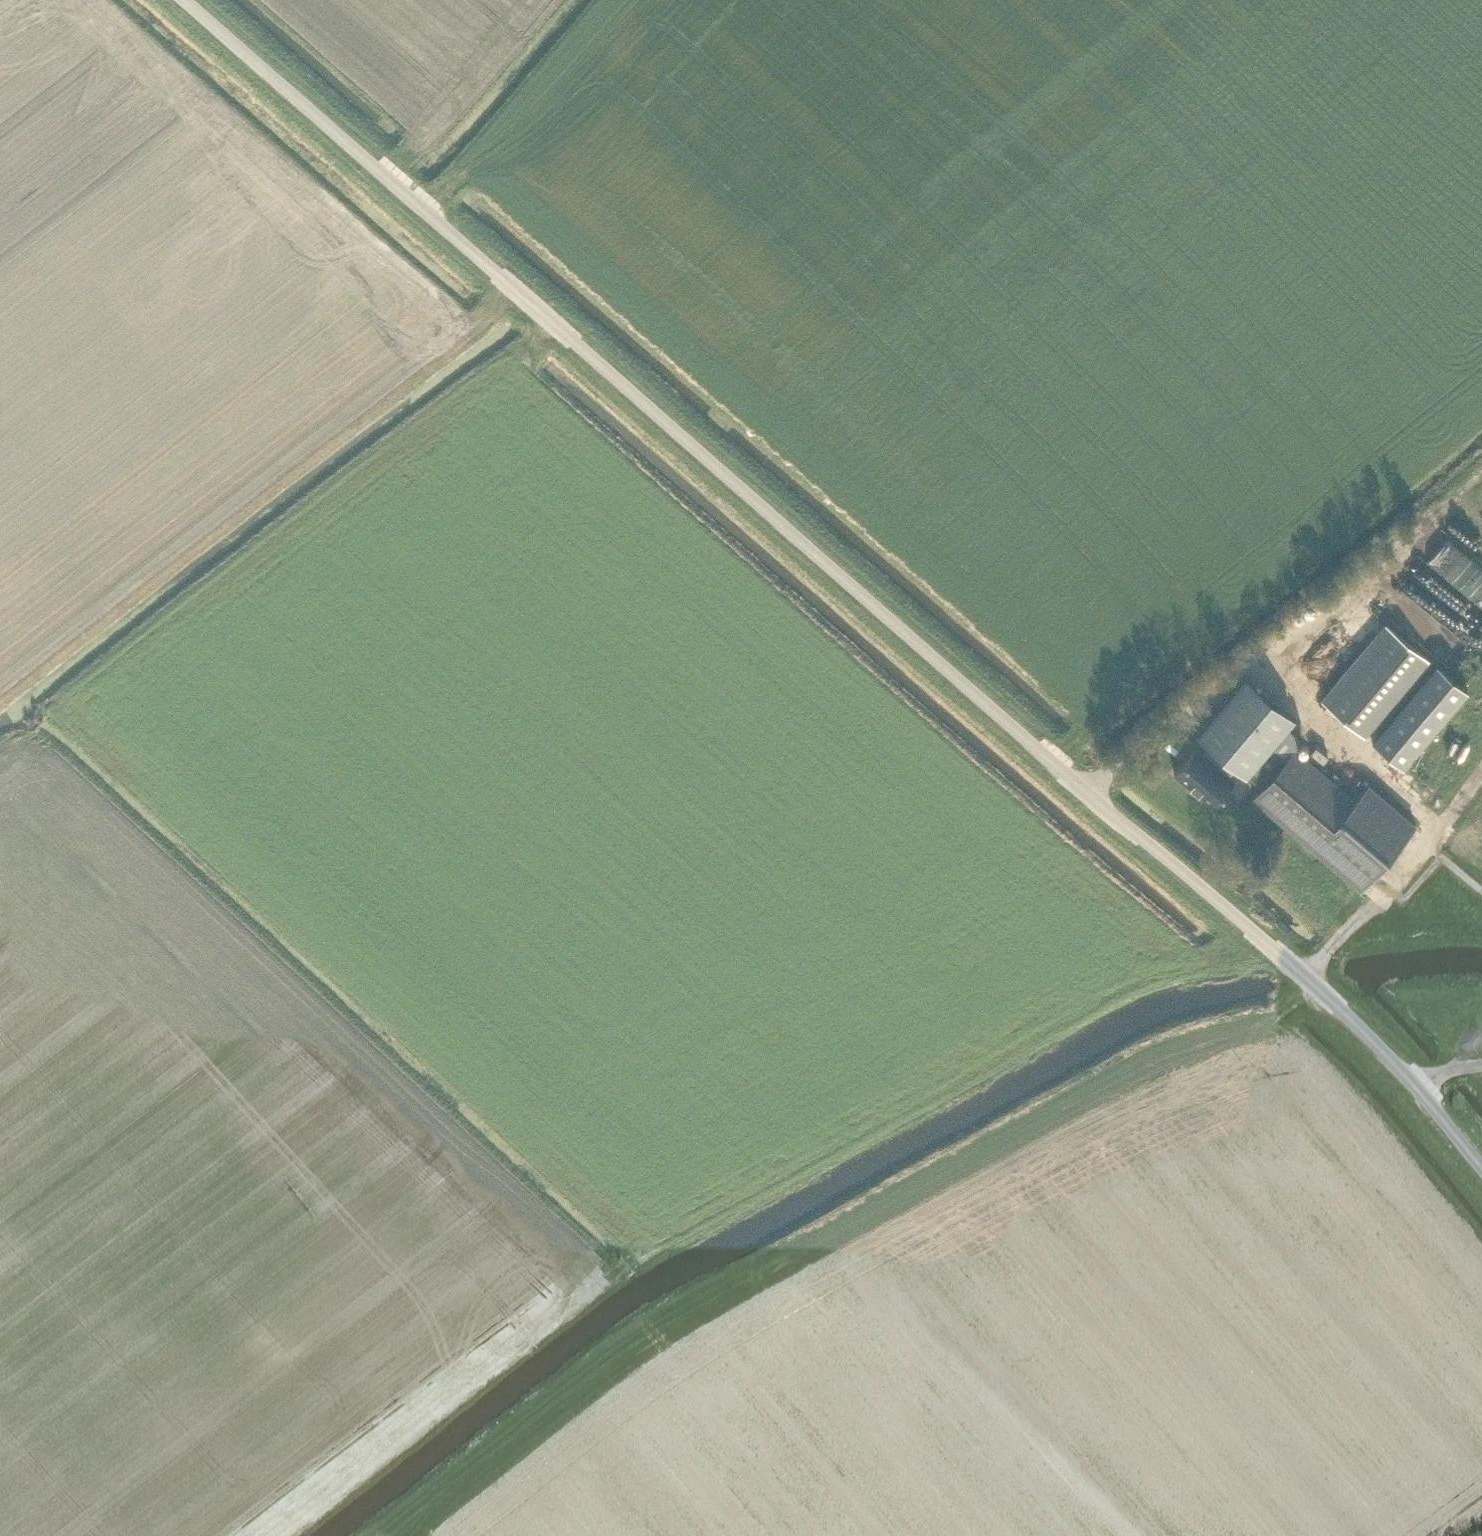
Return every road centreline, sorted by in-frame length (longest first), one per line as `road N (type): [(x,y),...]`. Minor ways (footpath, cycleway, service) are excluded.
road 1 (tertiary): [(1481,1168),(1410,1078),(1308,978),(182,0)]

